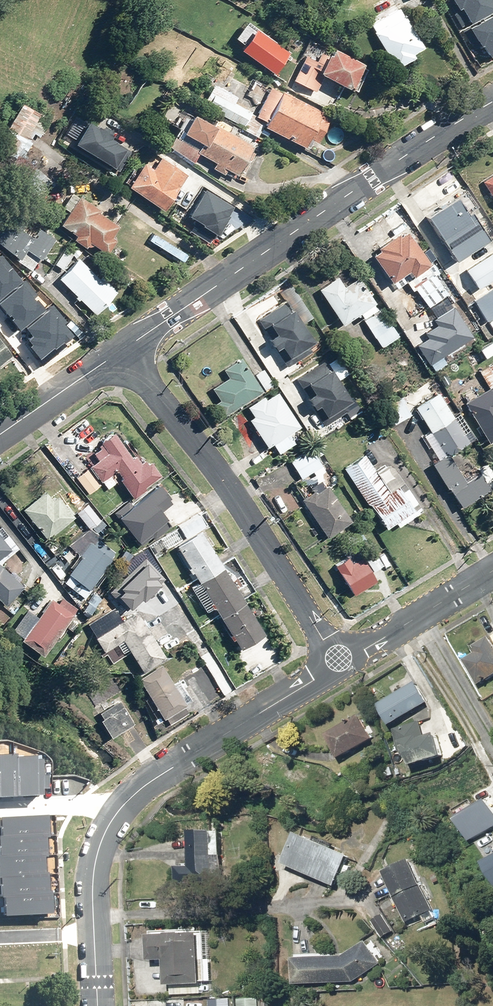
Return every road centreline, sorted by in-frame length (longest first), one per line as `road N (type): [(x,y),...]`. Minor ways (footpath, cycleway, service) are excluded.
road 1 (tertiary): [(121,347),(492,101)]
road 2 (residential): [(342,664),(225,483),(121,347)]
road 3 (residential): [(119,810),(143,786),(342,664)]
road 4 (residential): [(98,1005),(94,868),(119,810)]
road 5 (residential): [(342,664),(492,572)]
road 6 (tertiary): [(0,436),(121,347)]

